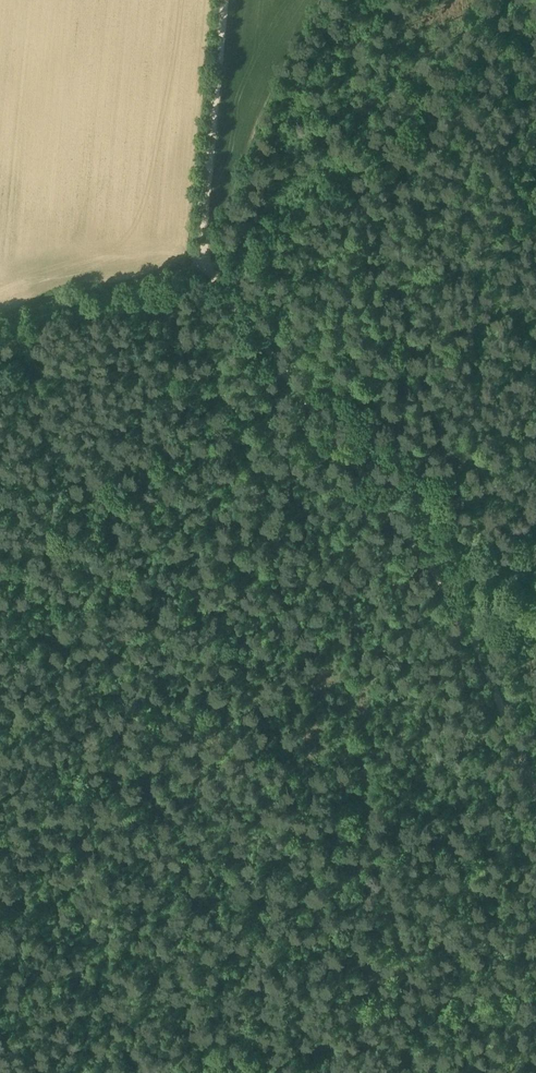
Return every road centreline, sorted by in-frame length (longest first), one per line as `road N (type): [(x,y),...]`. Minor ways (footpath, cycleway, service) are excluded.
road 1 (track): [(216,280),(535,16)]
road 2 (track): [(300,391),(472,629)]
road 3 (track): [(224,0),(201,232),(205,263)]
road 4 (track): [(472,629),(535,794)]
road 5 (track): [(216,280),(300,391)]

